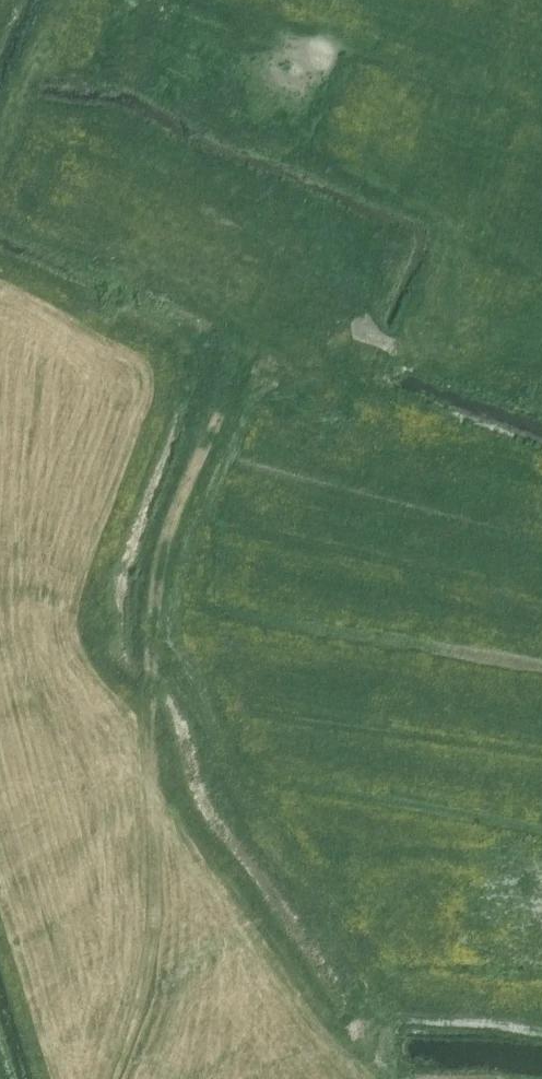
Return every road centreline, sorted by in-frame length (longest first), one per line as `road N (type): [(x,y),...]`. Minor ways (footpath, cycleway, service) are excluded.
road 1 (track): [(112,1078),(150,941),(146,699),(155,652)]

